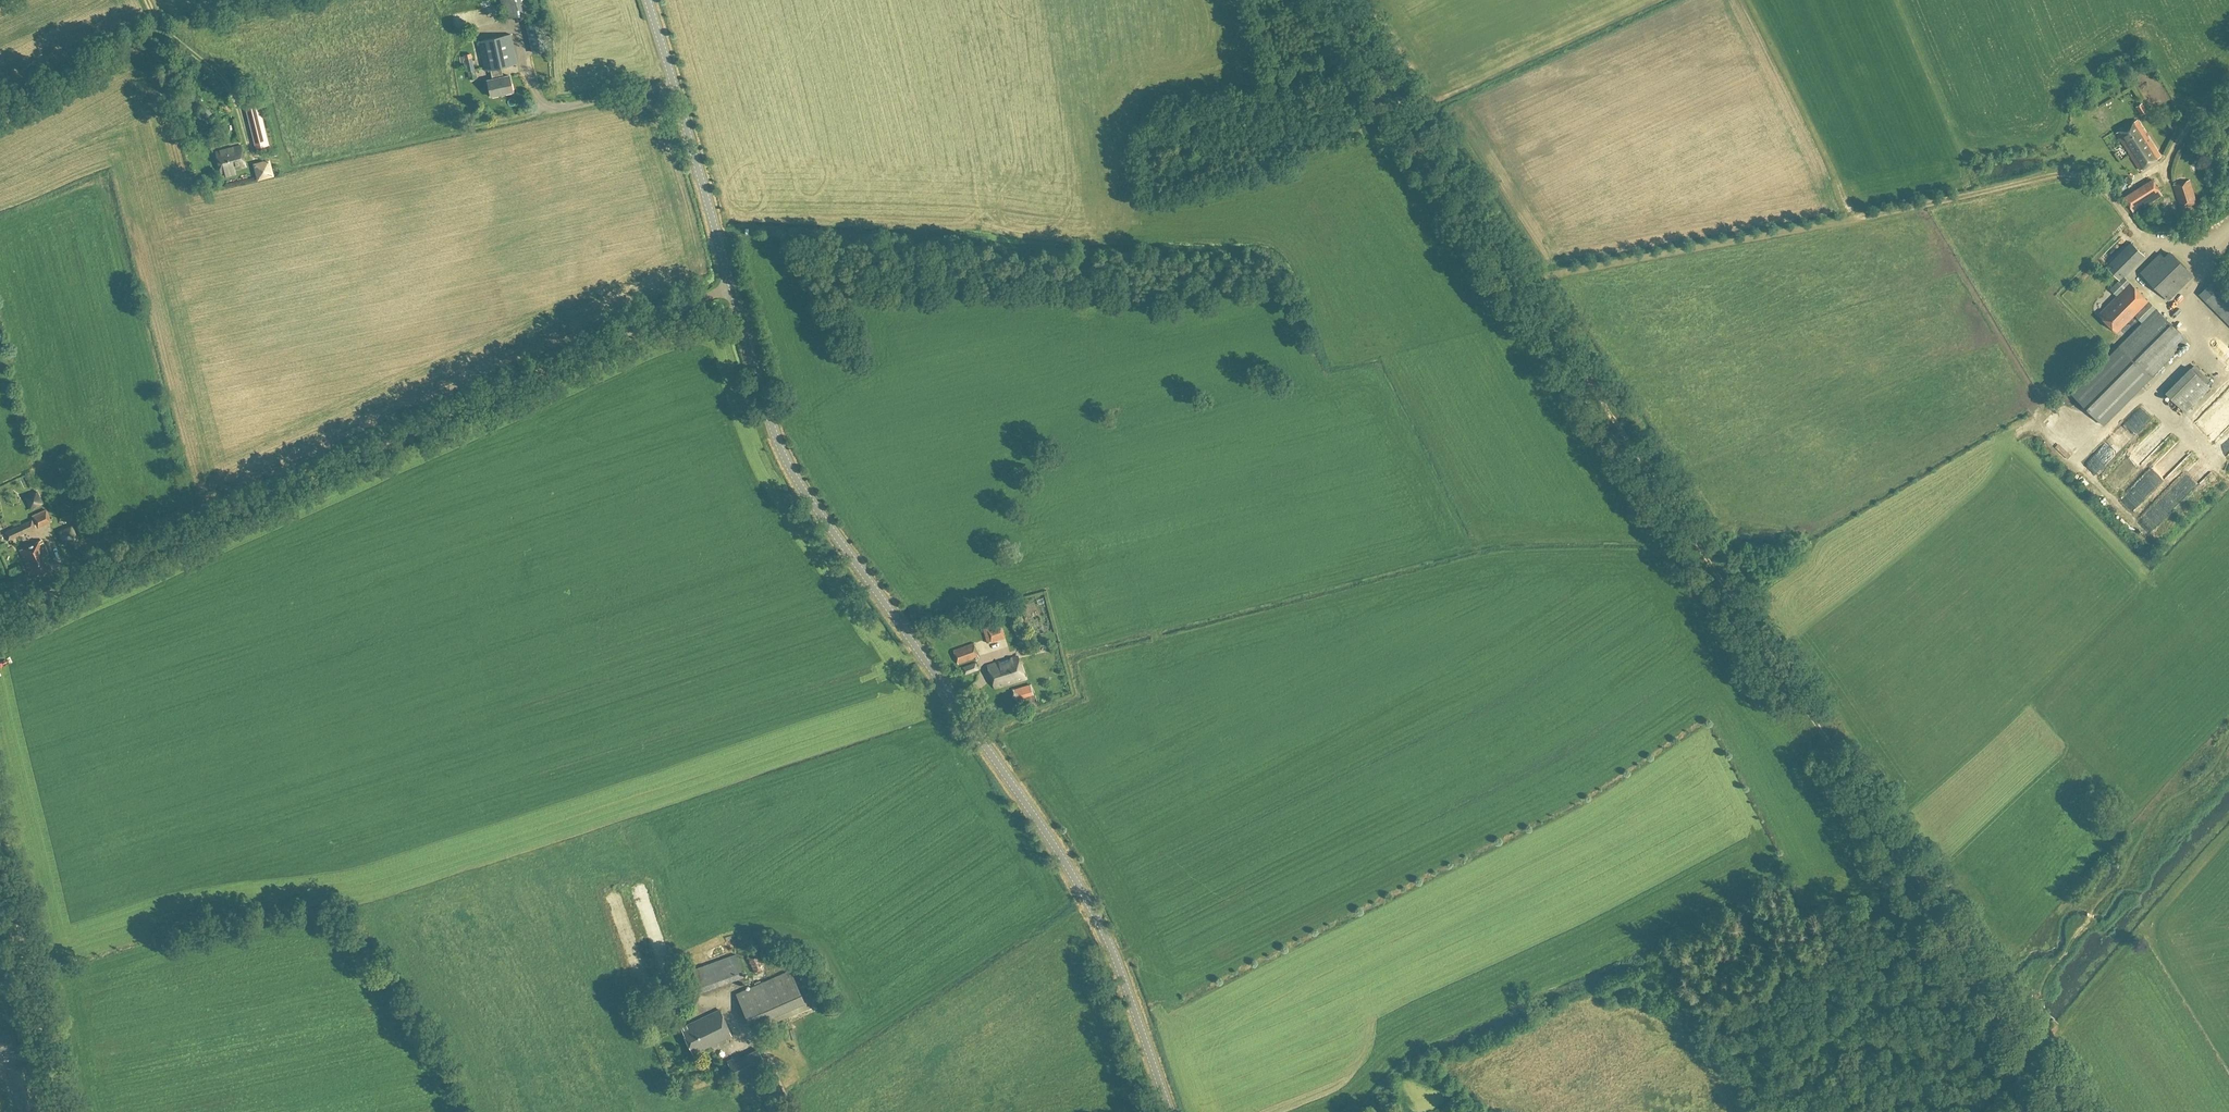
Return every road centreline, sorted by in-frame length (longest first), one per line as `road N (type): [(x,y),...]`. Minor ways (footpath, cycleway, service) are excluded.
road 1 (track): [(2068,1111),(1335,0)]
road 2 (tertiary): [(1170,1111),(1108,943),(1072,875),(786,470),(647,0)]
road 3 (track): [(675,85),(301,163),(286,160)]

